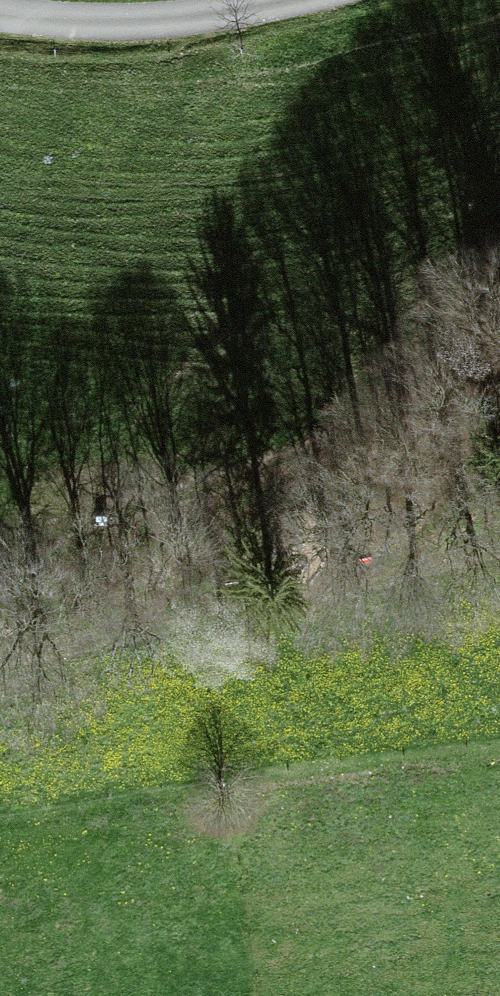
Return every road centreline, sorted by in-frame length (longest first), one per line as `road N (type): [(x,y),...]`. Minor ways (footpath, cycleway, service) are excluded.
road 1 (track): [(499,300),(370,429),(260,492),(0,562)]
road 2 (track): [(499,538),(0,656)]
road 3 (unclassified): [(273,0),(130,18),(0,7)]

